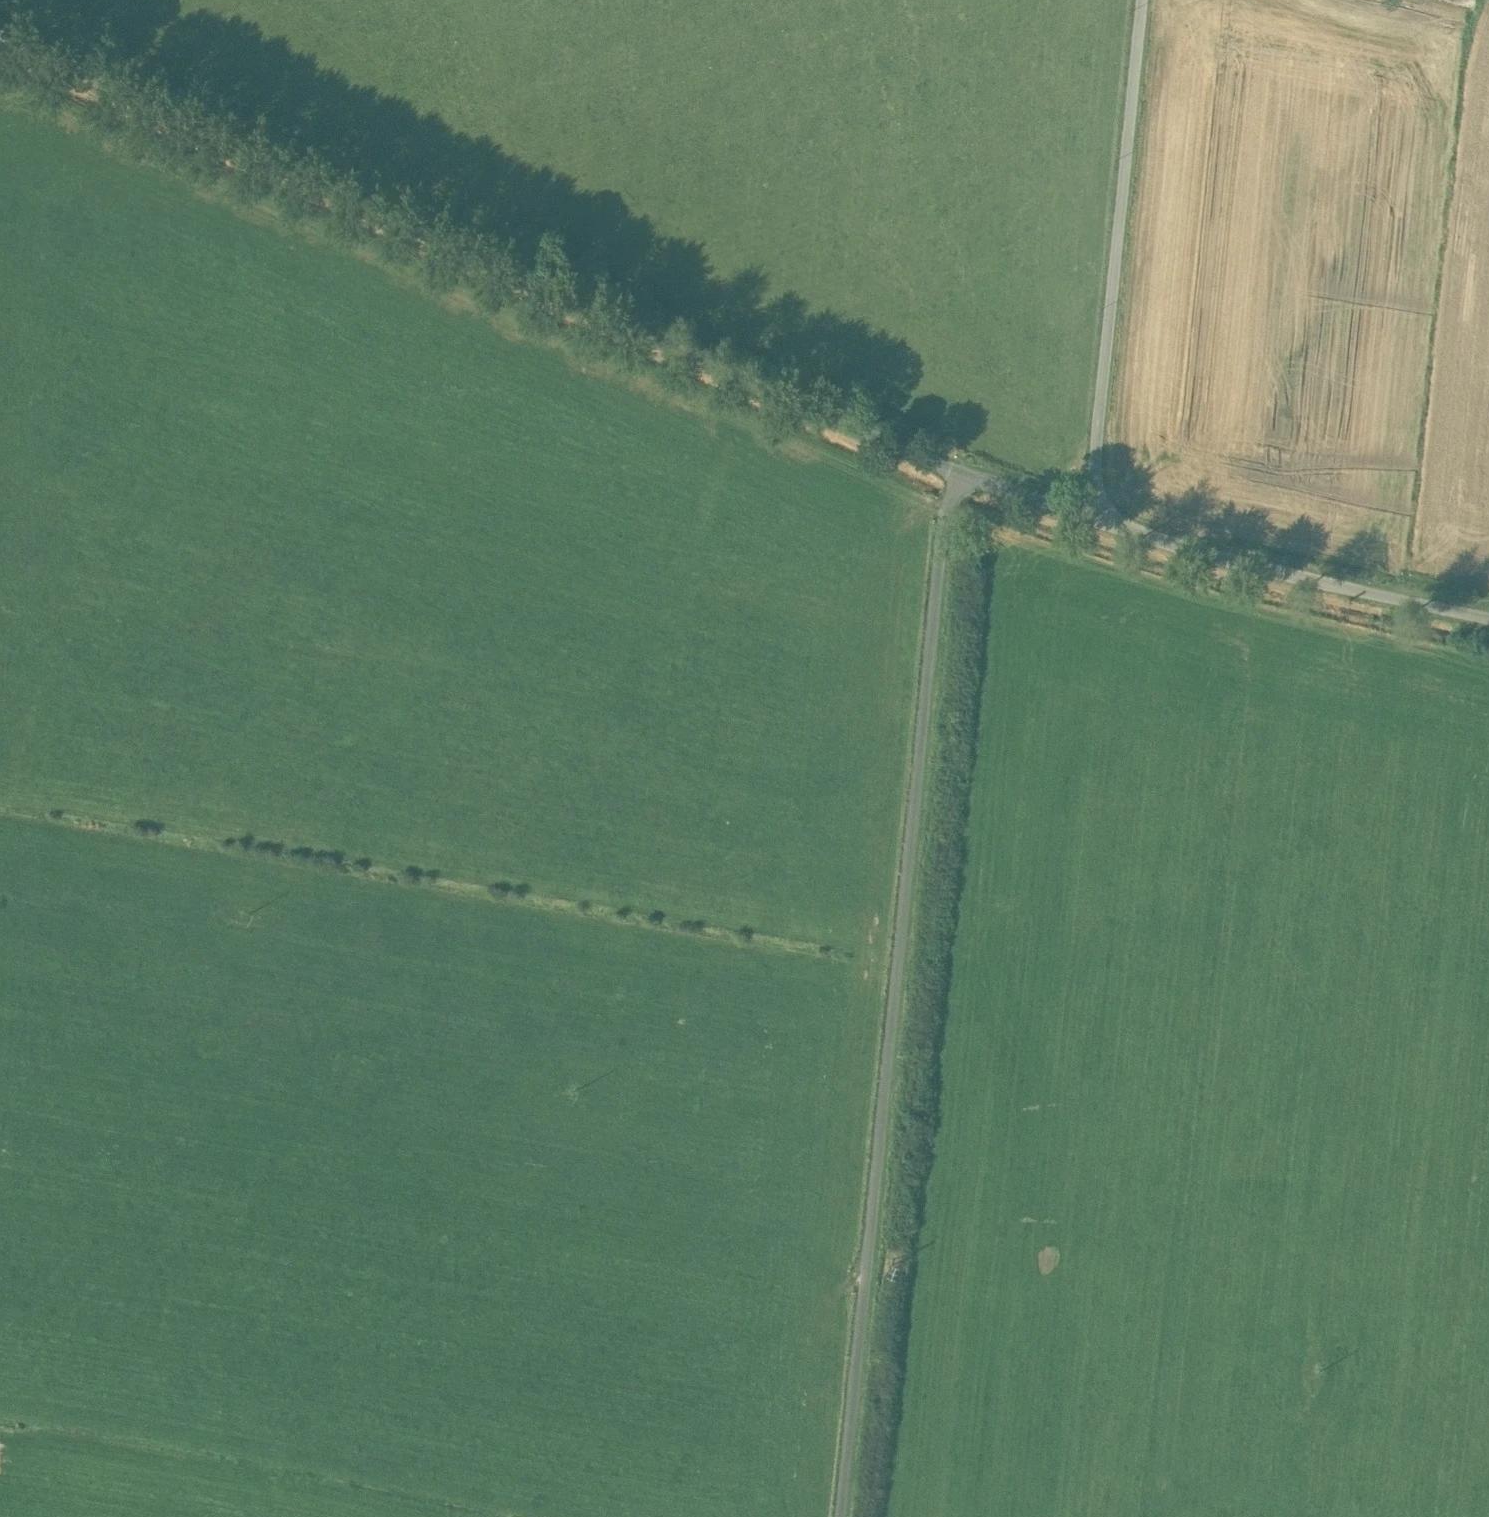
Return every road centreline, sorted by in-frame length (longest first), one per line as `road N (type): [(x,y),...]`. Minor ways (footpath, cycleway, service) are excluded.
road 1 (unclassified): [(0,33),(959,473)]
road 2 (unclassified): [(847,1516),(947,522),(959,473)]
road 3 (residential): [(1084,516),(1142,0)]
road 4 (unclassified): [(1084,516),(1258,567),(1488,617)]
road 5 (unclassified): [(959,473),(1084,516)]

